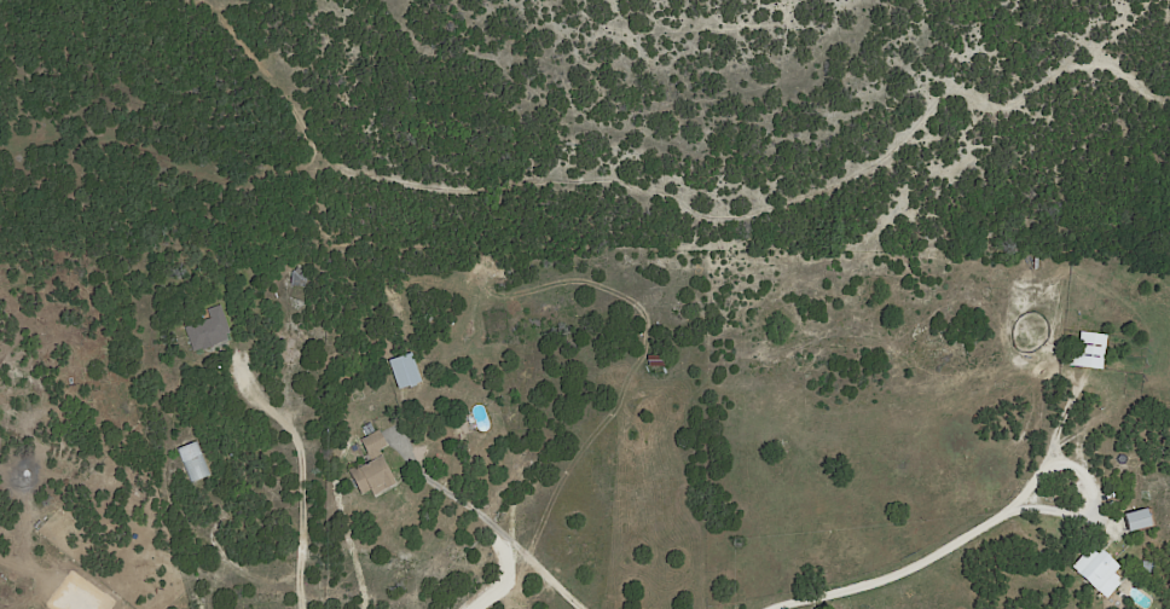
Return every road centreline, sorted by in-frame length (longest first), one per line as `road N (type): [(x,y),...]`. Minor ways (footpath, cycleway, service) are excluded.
road 1 (residential): [(762,608),(909,567),(1050,487)]

